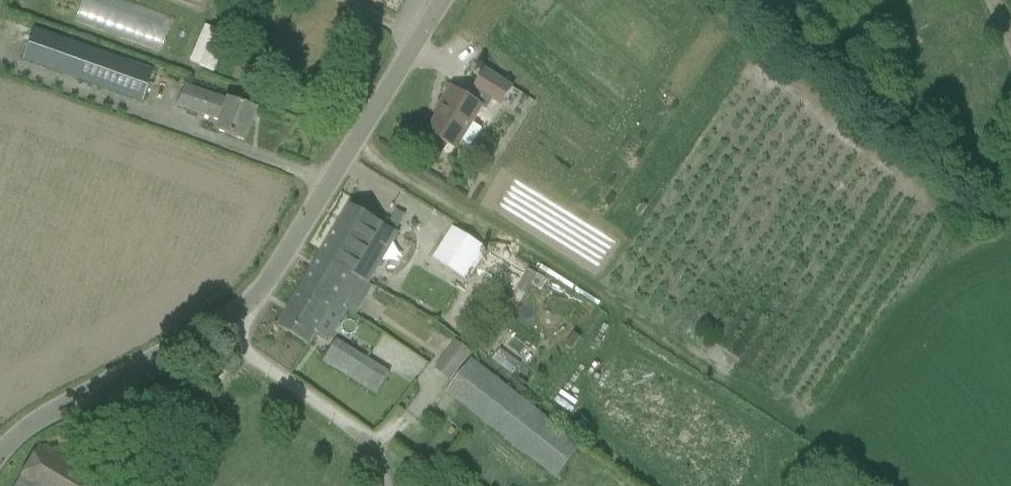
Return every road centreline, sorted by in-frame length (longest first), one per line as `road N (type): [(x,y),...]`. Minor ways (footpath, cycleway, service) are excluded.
road 1 (unclassified): [(231,320),(261,291),(442,0)]
road 2 (residential): [(0,454),(43,416),(231,320)]

